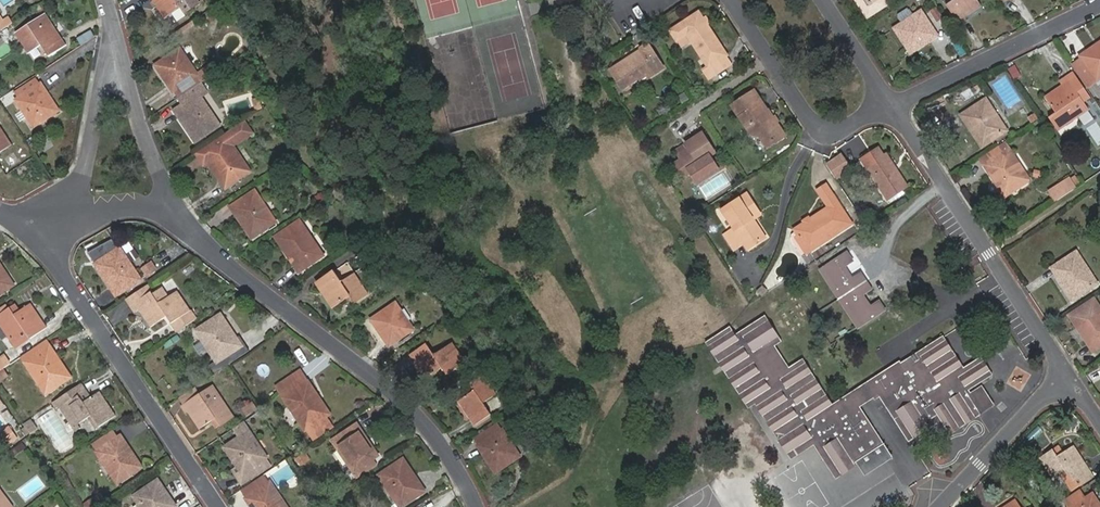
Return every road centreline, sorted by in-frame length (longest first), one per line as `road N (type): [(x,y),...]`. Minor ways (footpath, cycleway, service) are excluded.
road 1 (residential): [(168,206),(420,417),(477,506)]
road 2 (residential): [(221,506),(39,233)]
road 3 (residential): [(1066,374),(890,104)]
road 4 (residential): [(110,7),(85,162),(39,233)]
road 5 (residential): [(890,104),(824,133),(808,122),(728,0)]
road 6 (residential): [(890,104),(1099,5)]
road 7 (residential): [(110,7),(168,206)]
road 8 (residential): [(1066,374),(941,506)]
road 9 (residential): [(168,206),(39,233)]
road 10 (residential): [(827,0),(890,104)]

